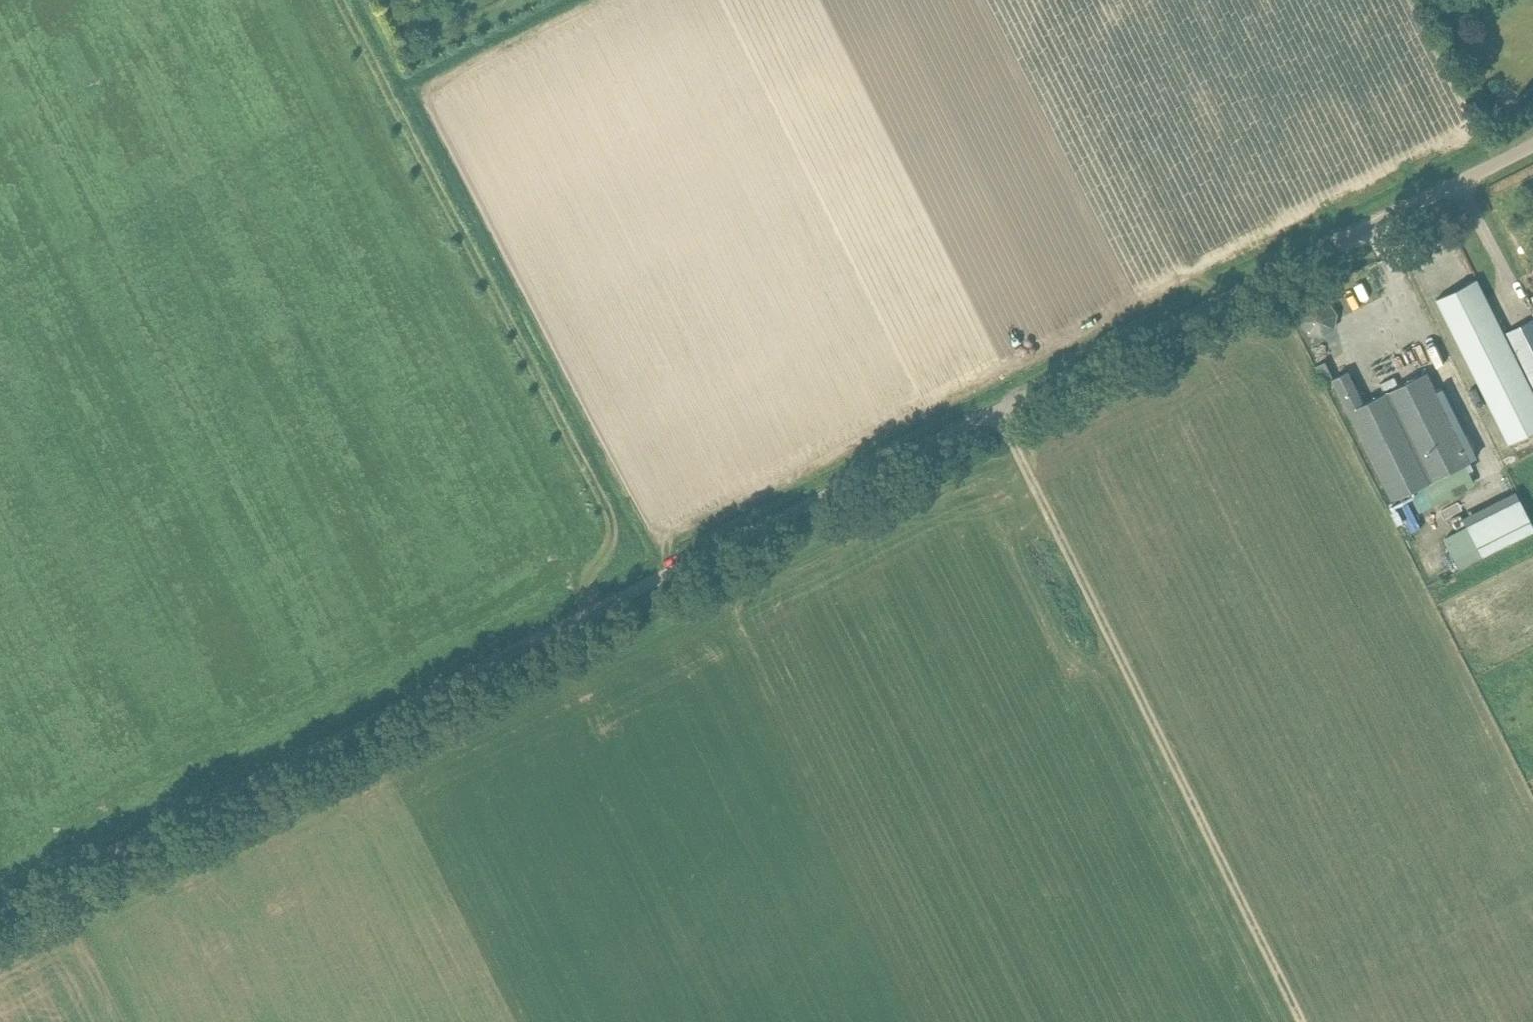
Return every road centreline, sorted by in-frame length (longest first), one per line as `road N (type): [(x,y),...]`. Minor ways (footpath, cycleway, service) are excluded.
road 1 (unclassified): [(0,908),(1532,145)]
road 2 (track): [(1299,1021),(998,411)]

